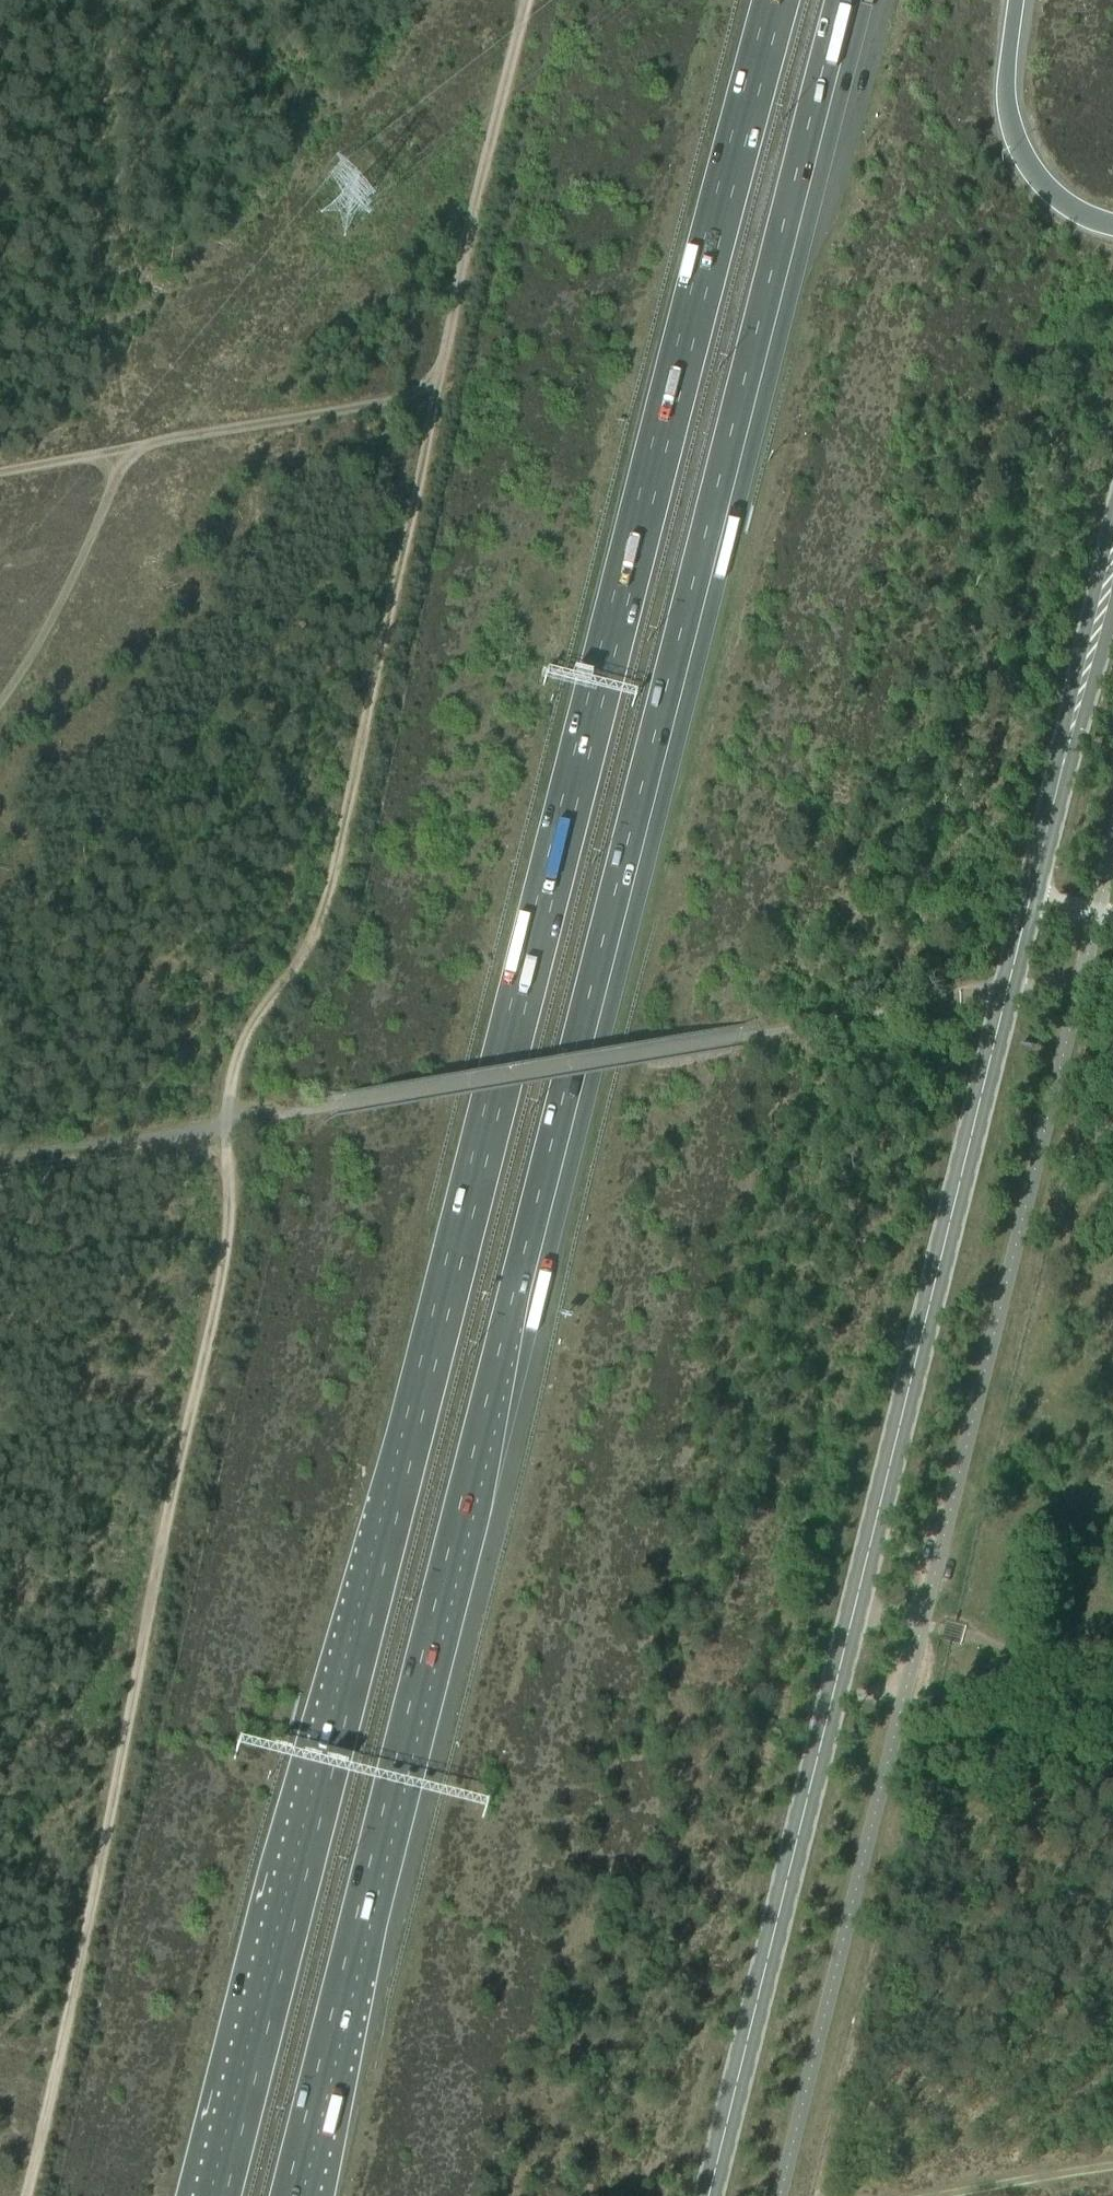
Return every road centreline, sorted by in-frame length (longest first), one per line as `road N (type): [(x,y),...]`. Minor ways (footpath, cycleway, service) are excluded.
road 1 (motorway): [(777,0),(394,1509),(325,1742),(209,2195)]
road 2 (motorway): [(302,2195),(855,0)]
road 3 (primary): [(709,2195),(1112,567)]
road 4 (track): [(225,1139),(227,1259),(26,2195)]
road 5 (track): [(439,389),(338,857),(311,939),(244,1044),(225,1125)]
road 6 (track): [(0,472),(439,389)]
road 7 (track): [(527,0),(439,389)]
road 8 (track): [(0,699),(88,544),(113,482),(110,450)]
road 9 (motorway): [(1112,225),(1052,196),(1015,141),(1008,90),(1021,0)]
road 10 (track): [(855,1607),(1018,1649),(1112,1644)]
road 11 (track): [(0,1171),(225,1139)]
road 12 (track): [(1112,2168),(950,2195)]

